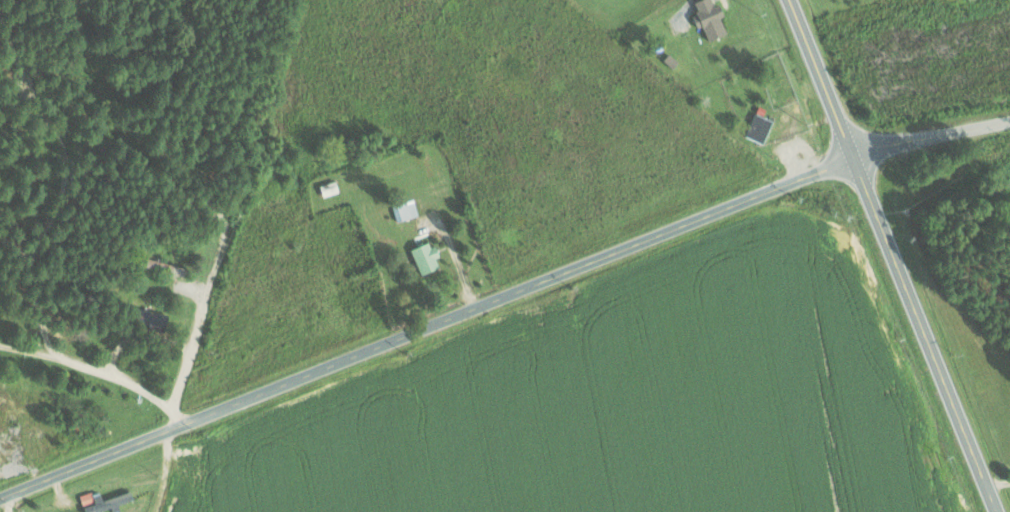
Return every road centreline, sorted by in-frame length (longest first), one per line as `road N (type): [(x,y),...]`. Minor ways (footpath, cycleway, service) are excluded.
road 1 (residential): [(849,156),(804,181),(0,500)]
road 2 (primary): [(995,511),(787,0)]
road 3 (residential): [(171,411),(245,183)]
road 4 (residential): [(181,429),(160,401),(119,377),(0,345)]
road 5 (residential): [(849,156),(1009,120)]

